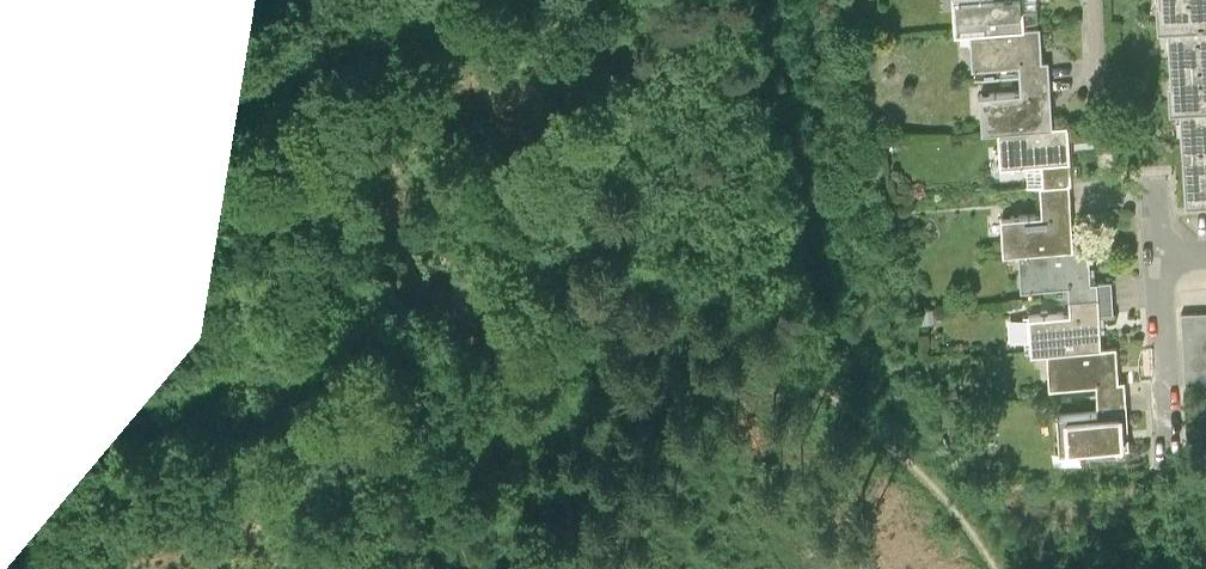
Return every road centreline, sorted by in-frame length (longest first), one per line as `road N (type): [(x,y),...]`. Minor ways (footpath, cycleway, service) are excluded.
road 1 (track): [(999,568),(916,473),(784,360),(732,329),(669,309),(606,299),(577,304)]
road 2 (track): [(638,0),(570,249),(577,304)]
road 3 (track): [(577,304),(554,324),(536,398),(567,521),(557,568)]
road 4 (residential): [(1160,257),(1170,463)]
road 5 (residential): [(1102,136),(1094,0)]

